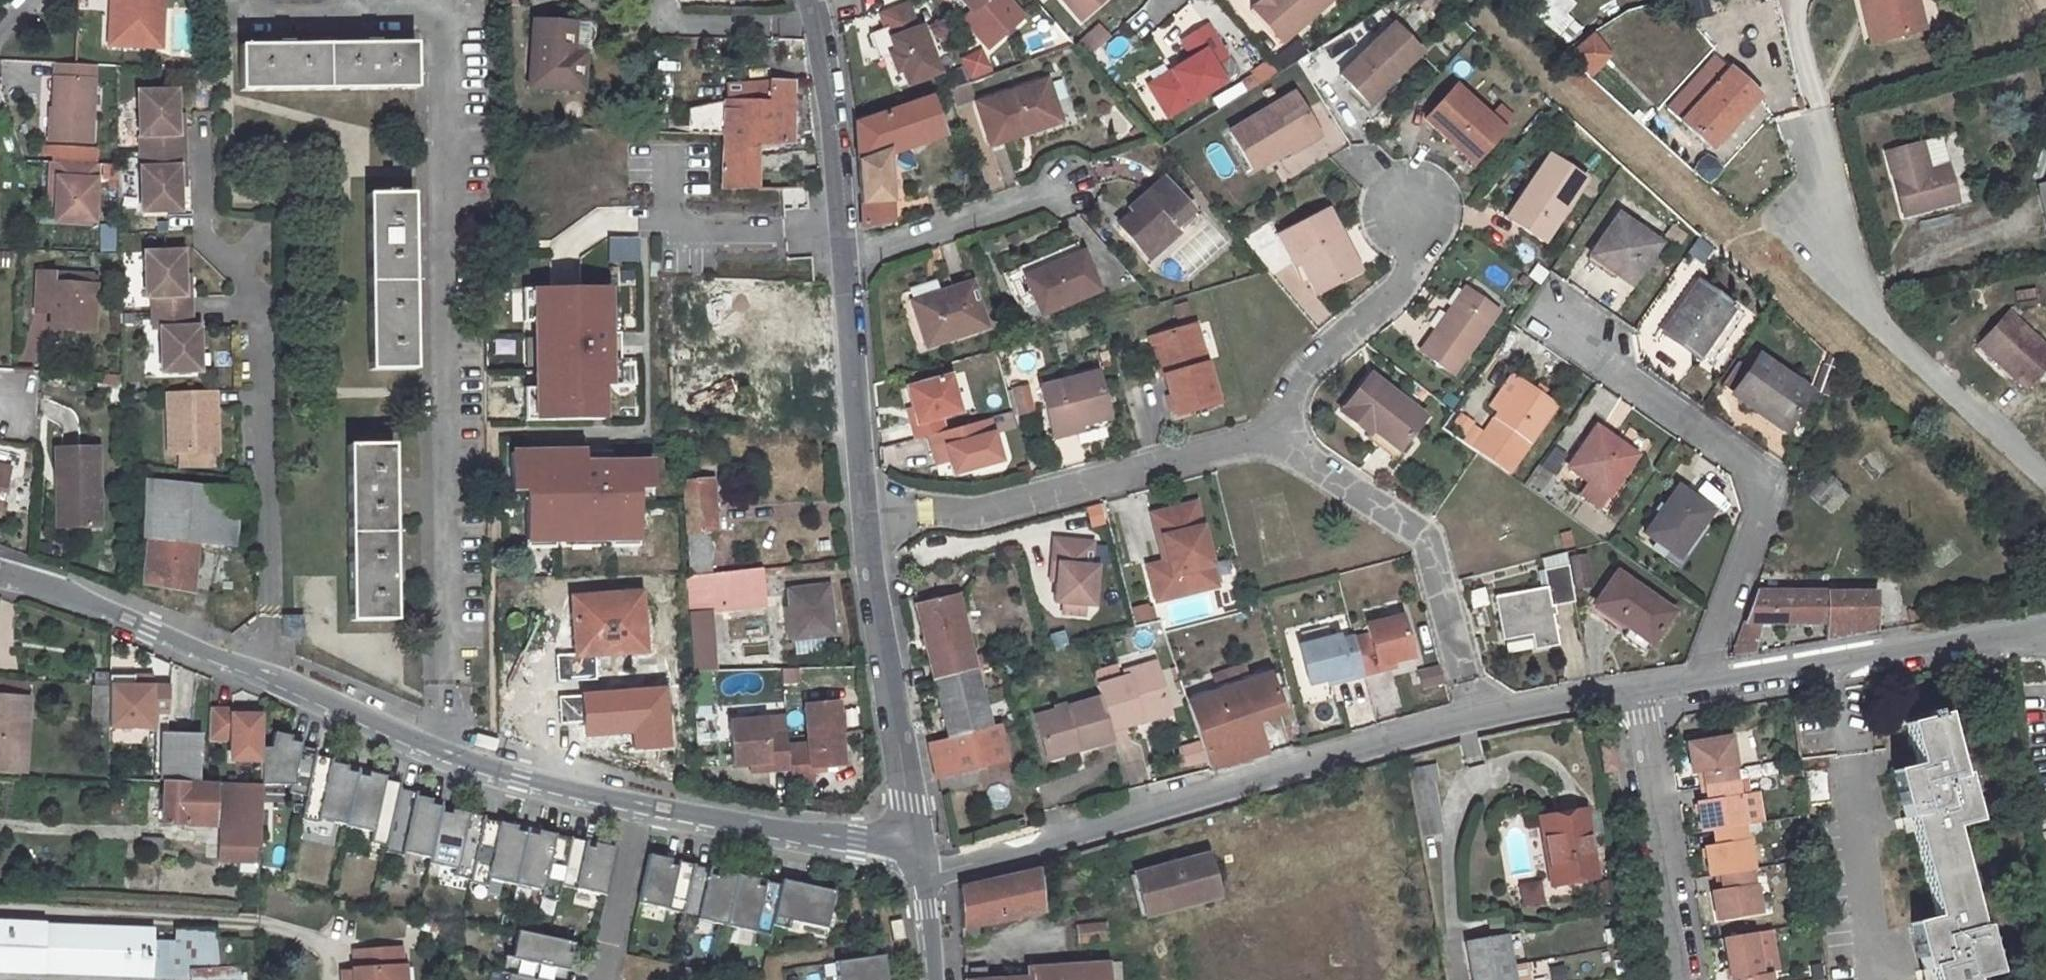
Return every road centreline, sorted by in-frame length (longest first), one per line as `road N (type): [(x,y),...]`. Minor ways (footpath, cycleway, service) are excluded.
road 1 (residential): [(448,753),(436,25),(428,14),(345,14)]
road 2 (residential): [(923,874),(1475,718)]
road 3 (residential): [(202,144),(207,237),(259,292),(269,677)]
road 4 (residential): [(1557,327),(1765,484),(1701,677)]
road 5 (residential): [(864,509),(977,510),(1280,436)]
road 6 (residential): [(2045,478),(1856,289),(1817,146)]
road 7 (residential): [(1280,436),(1429,540),(1475,718)]
road 8 (residential): [(1701,677),(2045,626)]
road 9 (unclassified): [(917,852),(864,509)]
road 10 (residential): [(1689,979),(1642,688)]
road 11 (residential): [(269,677),(62,592),(0,577)]
road 12 (residential): [(917,852),(636,803)]
road 13 (residential): [(1414,210),(1399,286),(1309,368),(1280,436)]
road 14 (unclassified): [(864,509),(845,256)]
road 15 (residential): [(845,256),(1068,187)]
road 16 (residential): [(842,226),(678,231),(666,163)]
road 17 (unclassified): [(842,226),(818,24)]
road 18 (residential): [(636,803),(448,753)]
road 19 (residential): [(448,753),(269,677)]
road 20 (residential): [(636,803),(598,979)]
road 21 (residential): [(1475,718),(1642,688)]
road 22 (residential): [(818,24),(670,22)]

